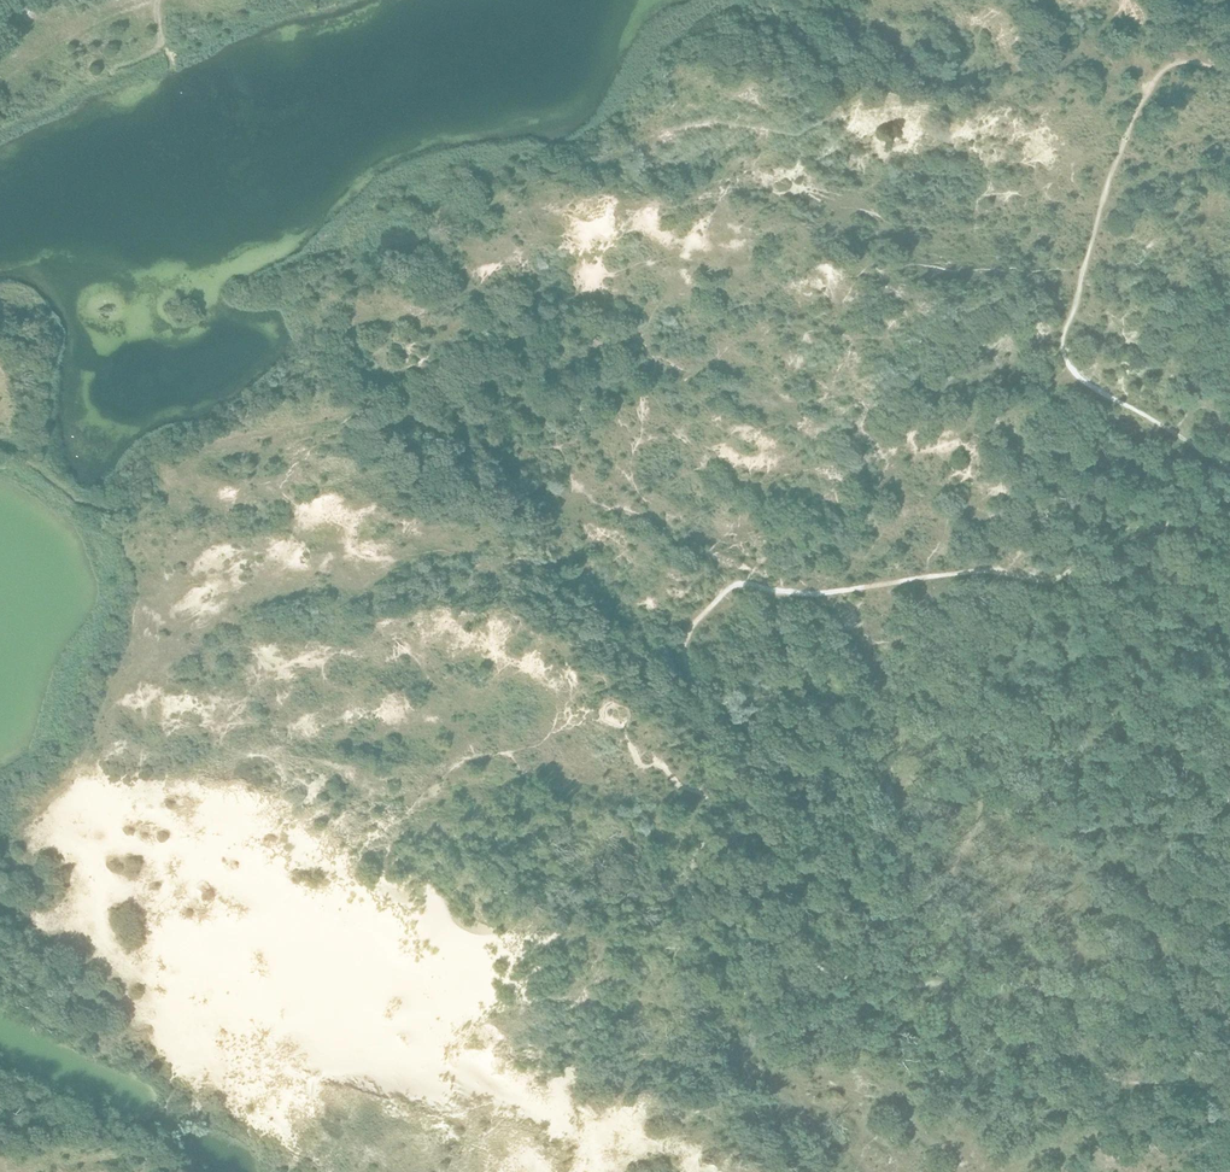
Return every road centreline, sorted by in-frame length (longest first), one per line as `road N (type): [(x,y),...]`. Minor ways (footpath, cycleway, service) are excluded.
road 1 (track): [(960,1171),(899,1119),(842,1087),(793,1084),(738,1012),(718,948),(683,912),(645,889),(614,893),(590,872),(565,816),(539,785),(515,760),(489,753),(462,763),(356,848),(245,872),(203,928),(168,931),(153,950),(152,1000),(168,1101),(138,1171)]
road 2 (track): [(1229,492),(1105,546),(1057,578),(967,571),(816,595),(733,585),(691,628),(683,650),(701,687),(730,704)]
road 3 (track): [(1229,69),(1175,63),(1150,83),(1113,169),(1063,347),(1092,386),(1229,467)]
road 4 (track): [(730,704),(799,693),(822,700),(848,727),(889,791),(890,832),(967,985)]
road 5 (track): [(1229,1004),(1155,1006),(967,985)]
road 6 (track): [(0,77),(61,35),(157,0)]

